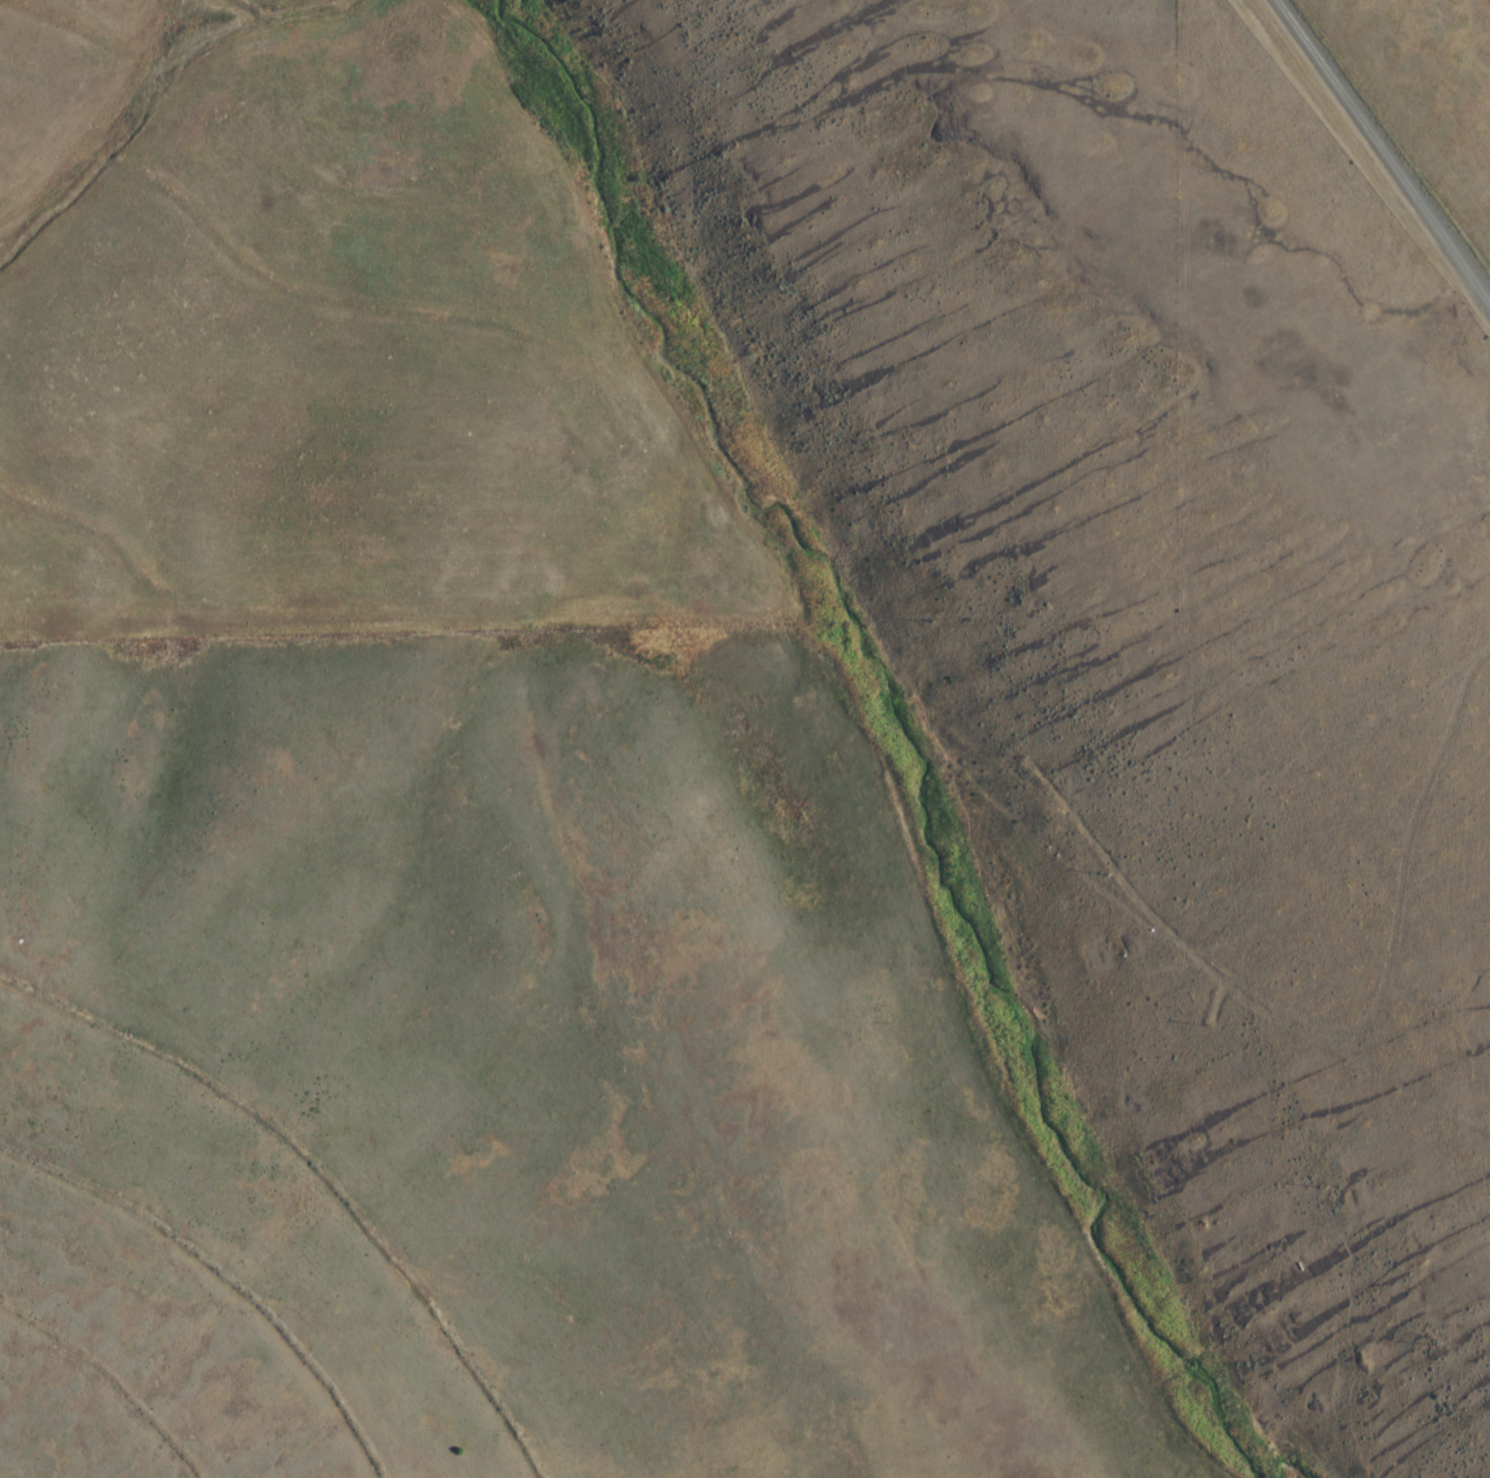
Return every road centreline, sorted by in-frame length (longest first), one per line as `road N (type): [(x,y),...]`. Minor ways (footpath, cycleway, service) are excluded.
road 1 (residential): [(1489,322),(1281,0)]

